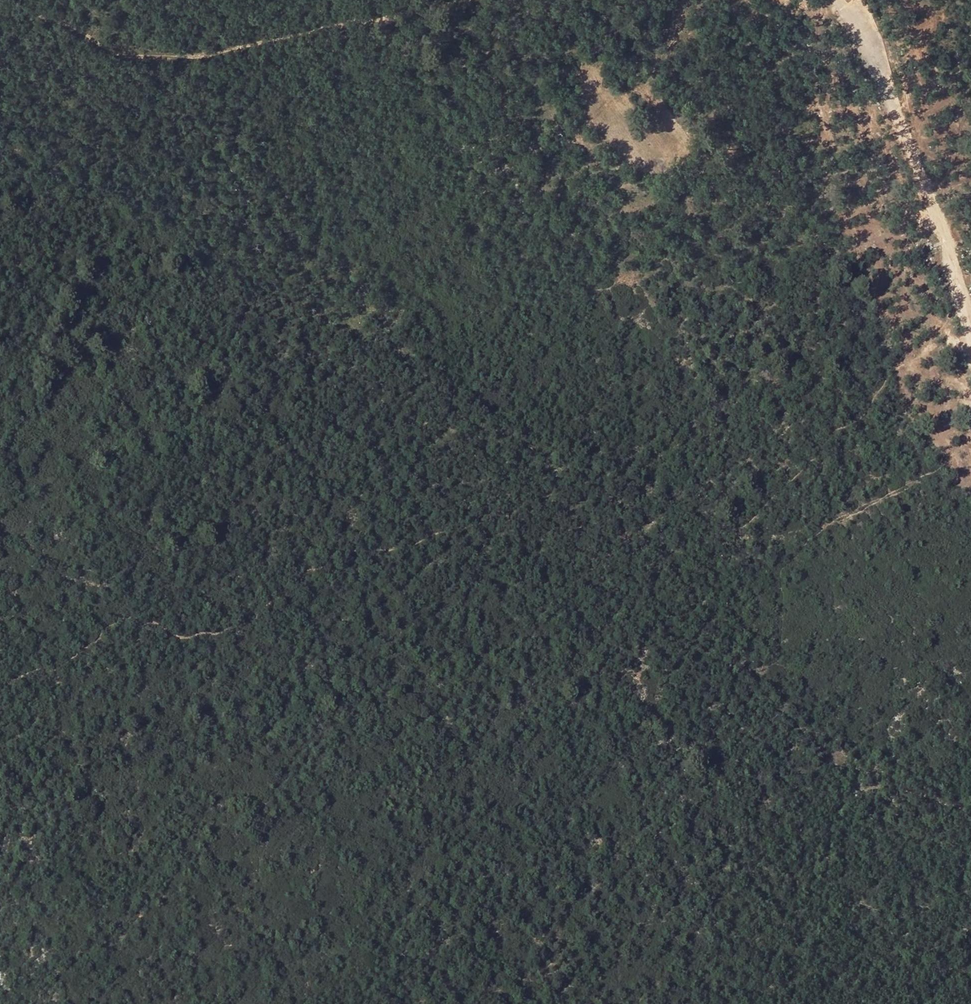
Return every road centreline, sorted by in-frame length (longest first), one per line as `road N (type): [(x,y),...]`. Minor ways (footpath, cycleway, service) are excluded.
road 1 (track): [(843,0),(883,75),(970,325)]

